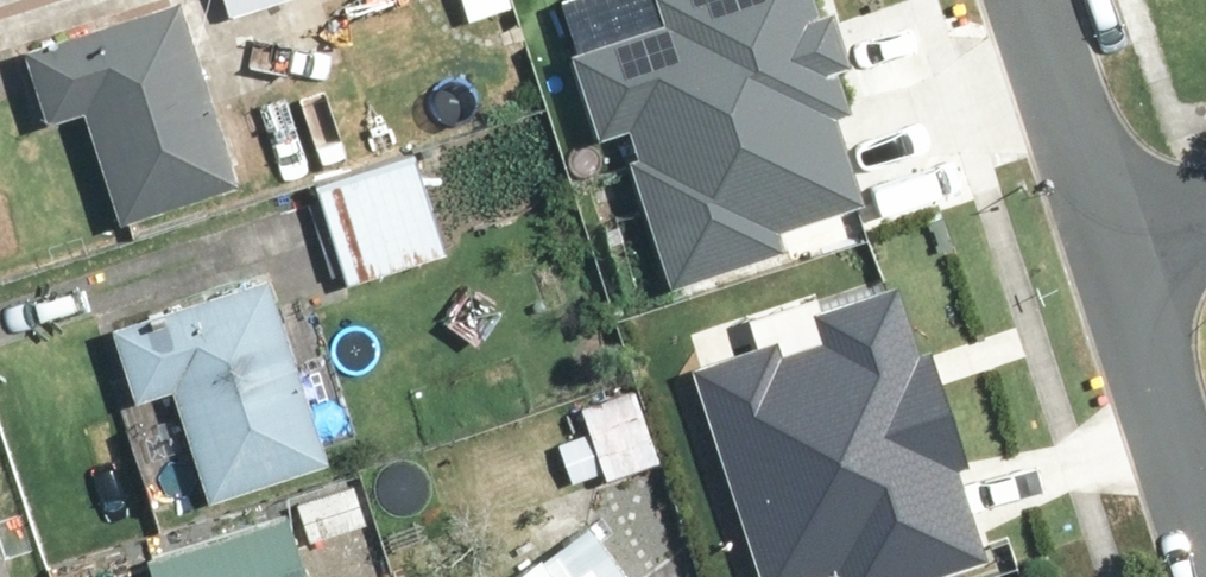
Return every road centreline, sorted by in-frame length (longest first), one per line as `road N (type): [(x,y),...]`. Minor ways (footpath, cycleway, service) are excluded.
road 1 (residential): [(1205,546),(1113,260)]
road 2 (residential): [(1113,260),(1027,0)]

